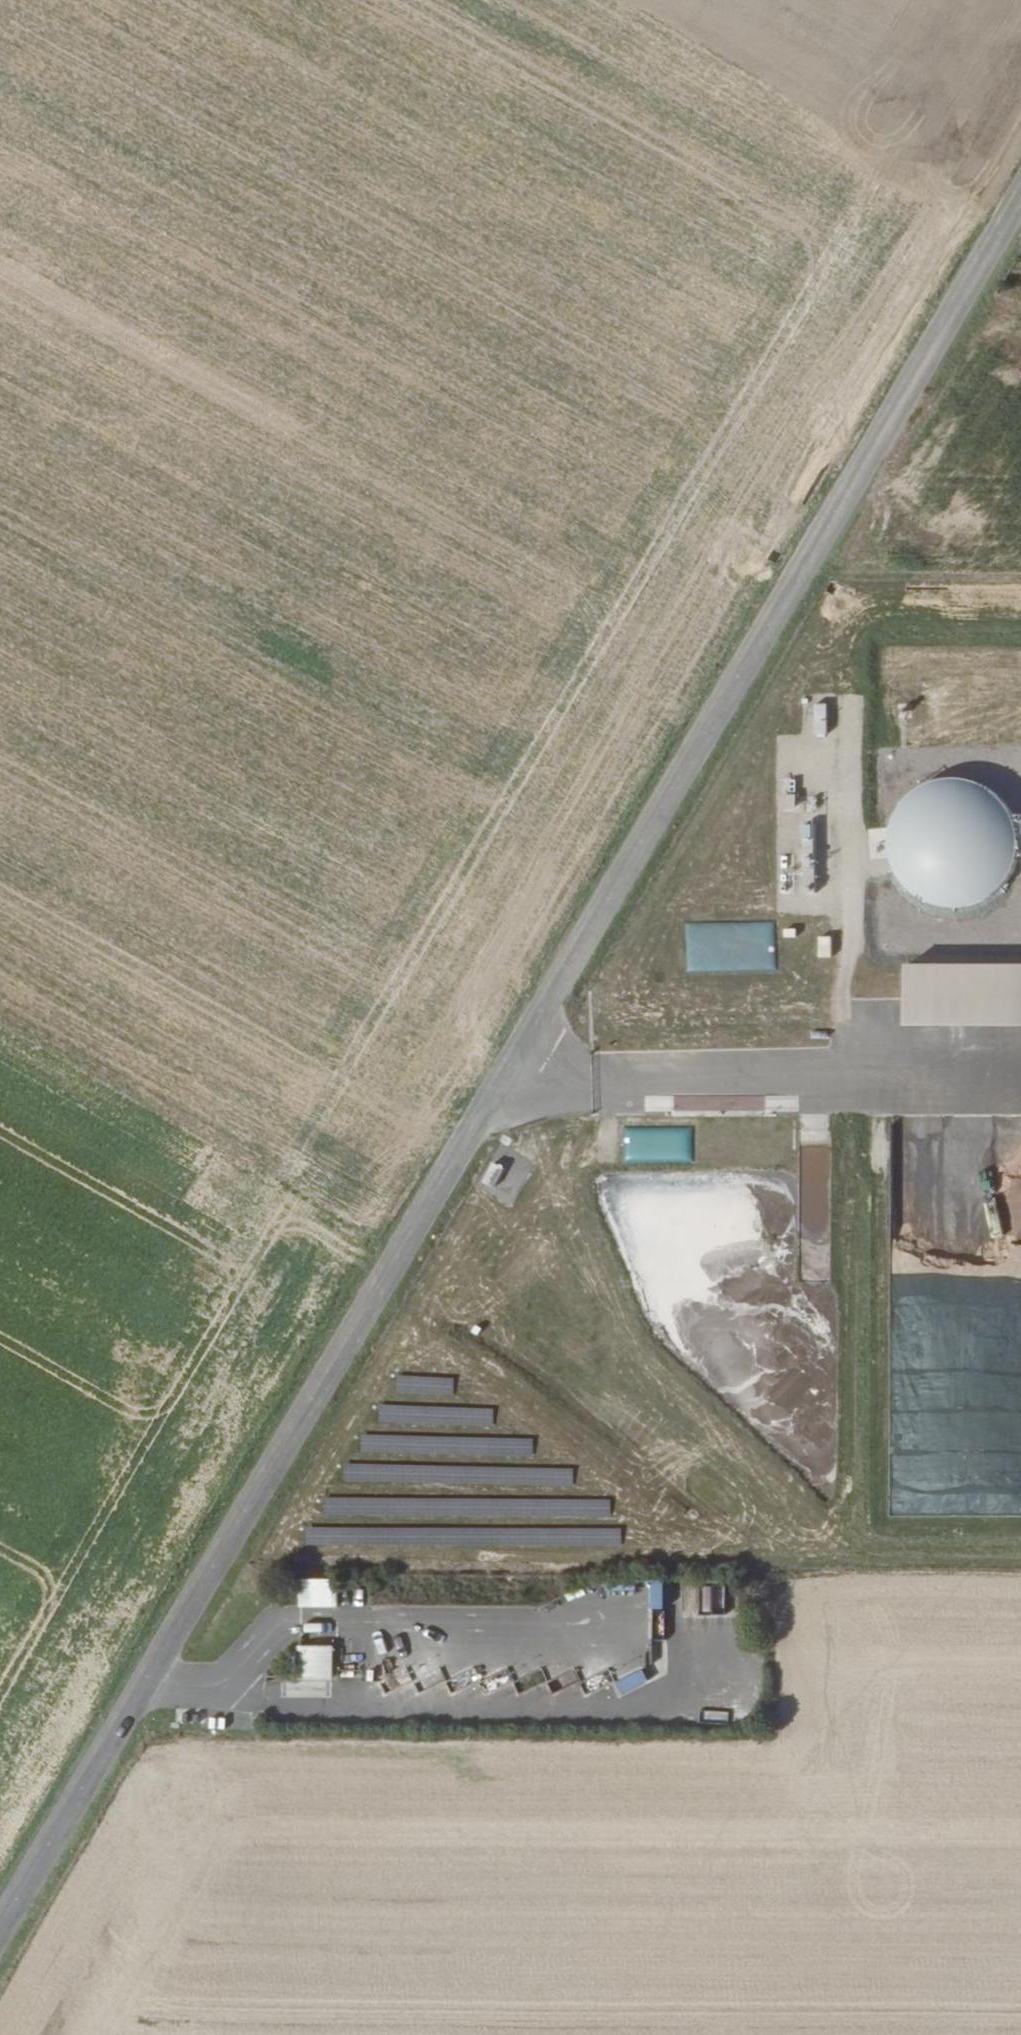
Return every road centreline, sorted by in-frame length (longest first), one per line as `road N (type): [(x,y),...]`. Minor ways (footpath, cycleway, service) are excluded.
road 1 (tertiary): [(1020,198),(0,1928)]

